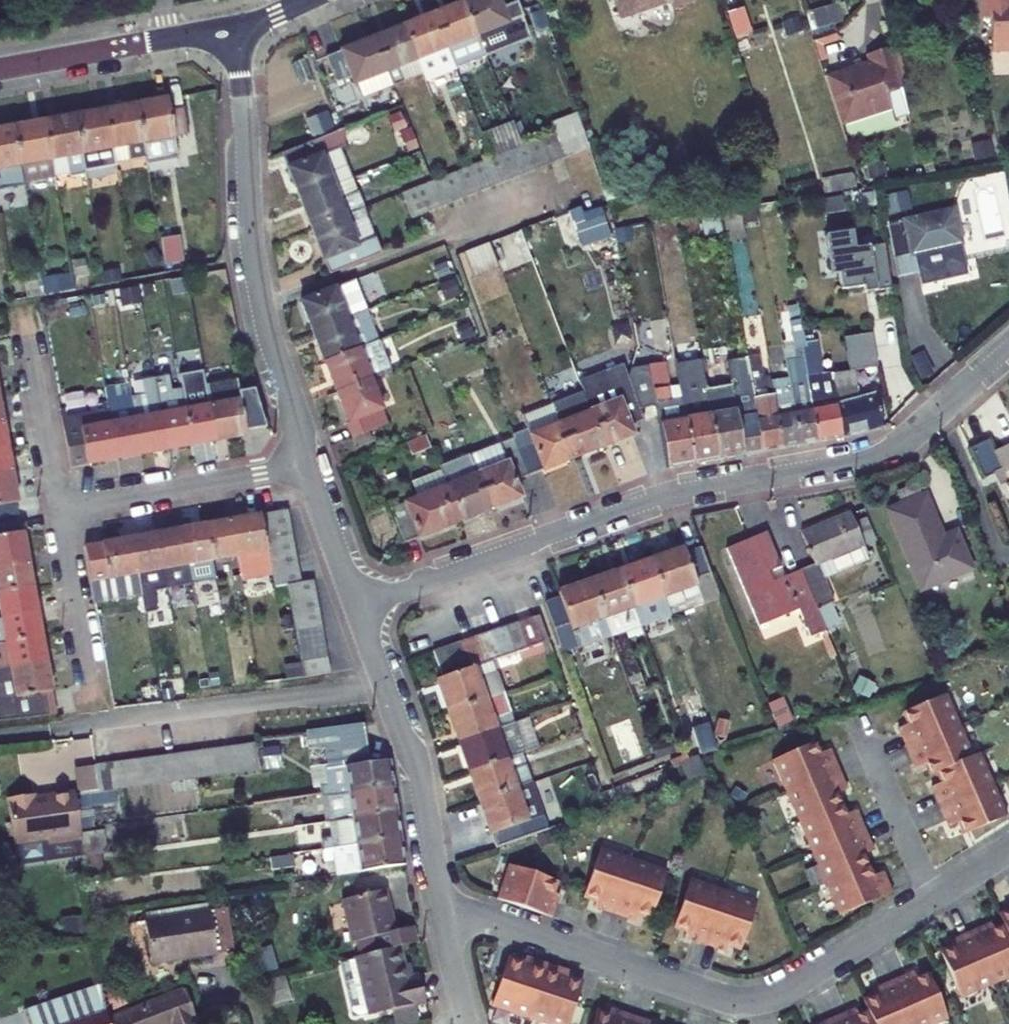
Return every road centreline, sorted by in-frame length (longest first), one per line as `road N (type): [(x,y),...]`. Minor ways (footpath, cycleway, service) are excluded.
road 1 (residential): [(357,606),(673,493),(888,449),(1008,351)]
road 2 (residential): [(440,908),(695,990),(759,997),(823,971),(1008,850)]
road 3 (residential): [(239,26),(253,253),(267,333),(310,466)]
road 4 (residential): [(357,606),(412,756),(440,908)]
road 5 (residential): [(55,511),(310,466)]
road 6 (tertiary): [(239,26),(0,69)]
road 7 (residential): [(24,345),(55,511)]
road 8 (residential): [(55,511),(79,667)]
road 9 (residential): [(310,466),(357,606)]

